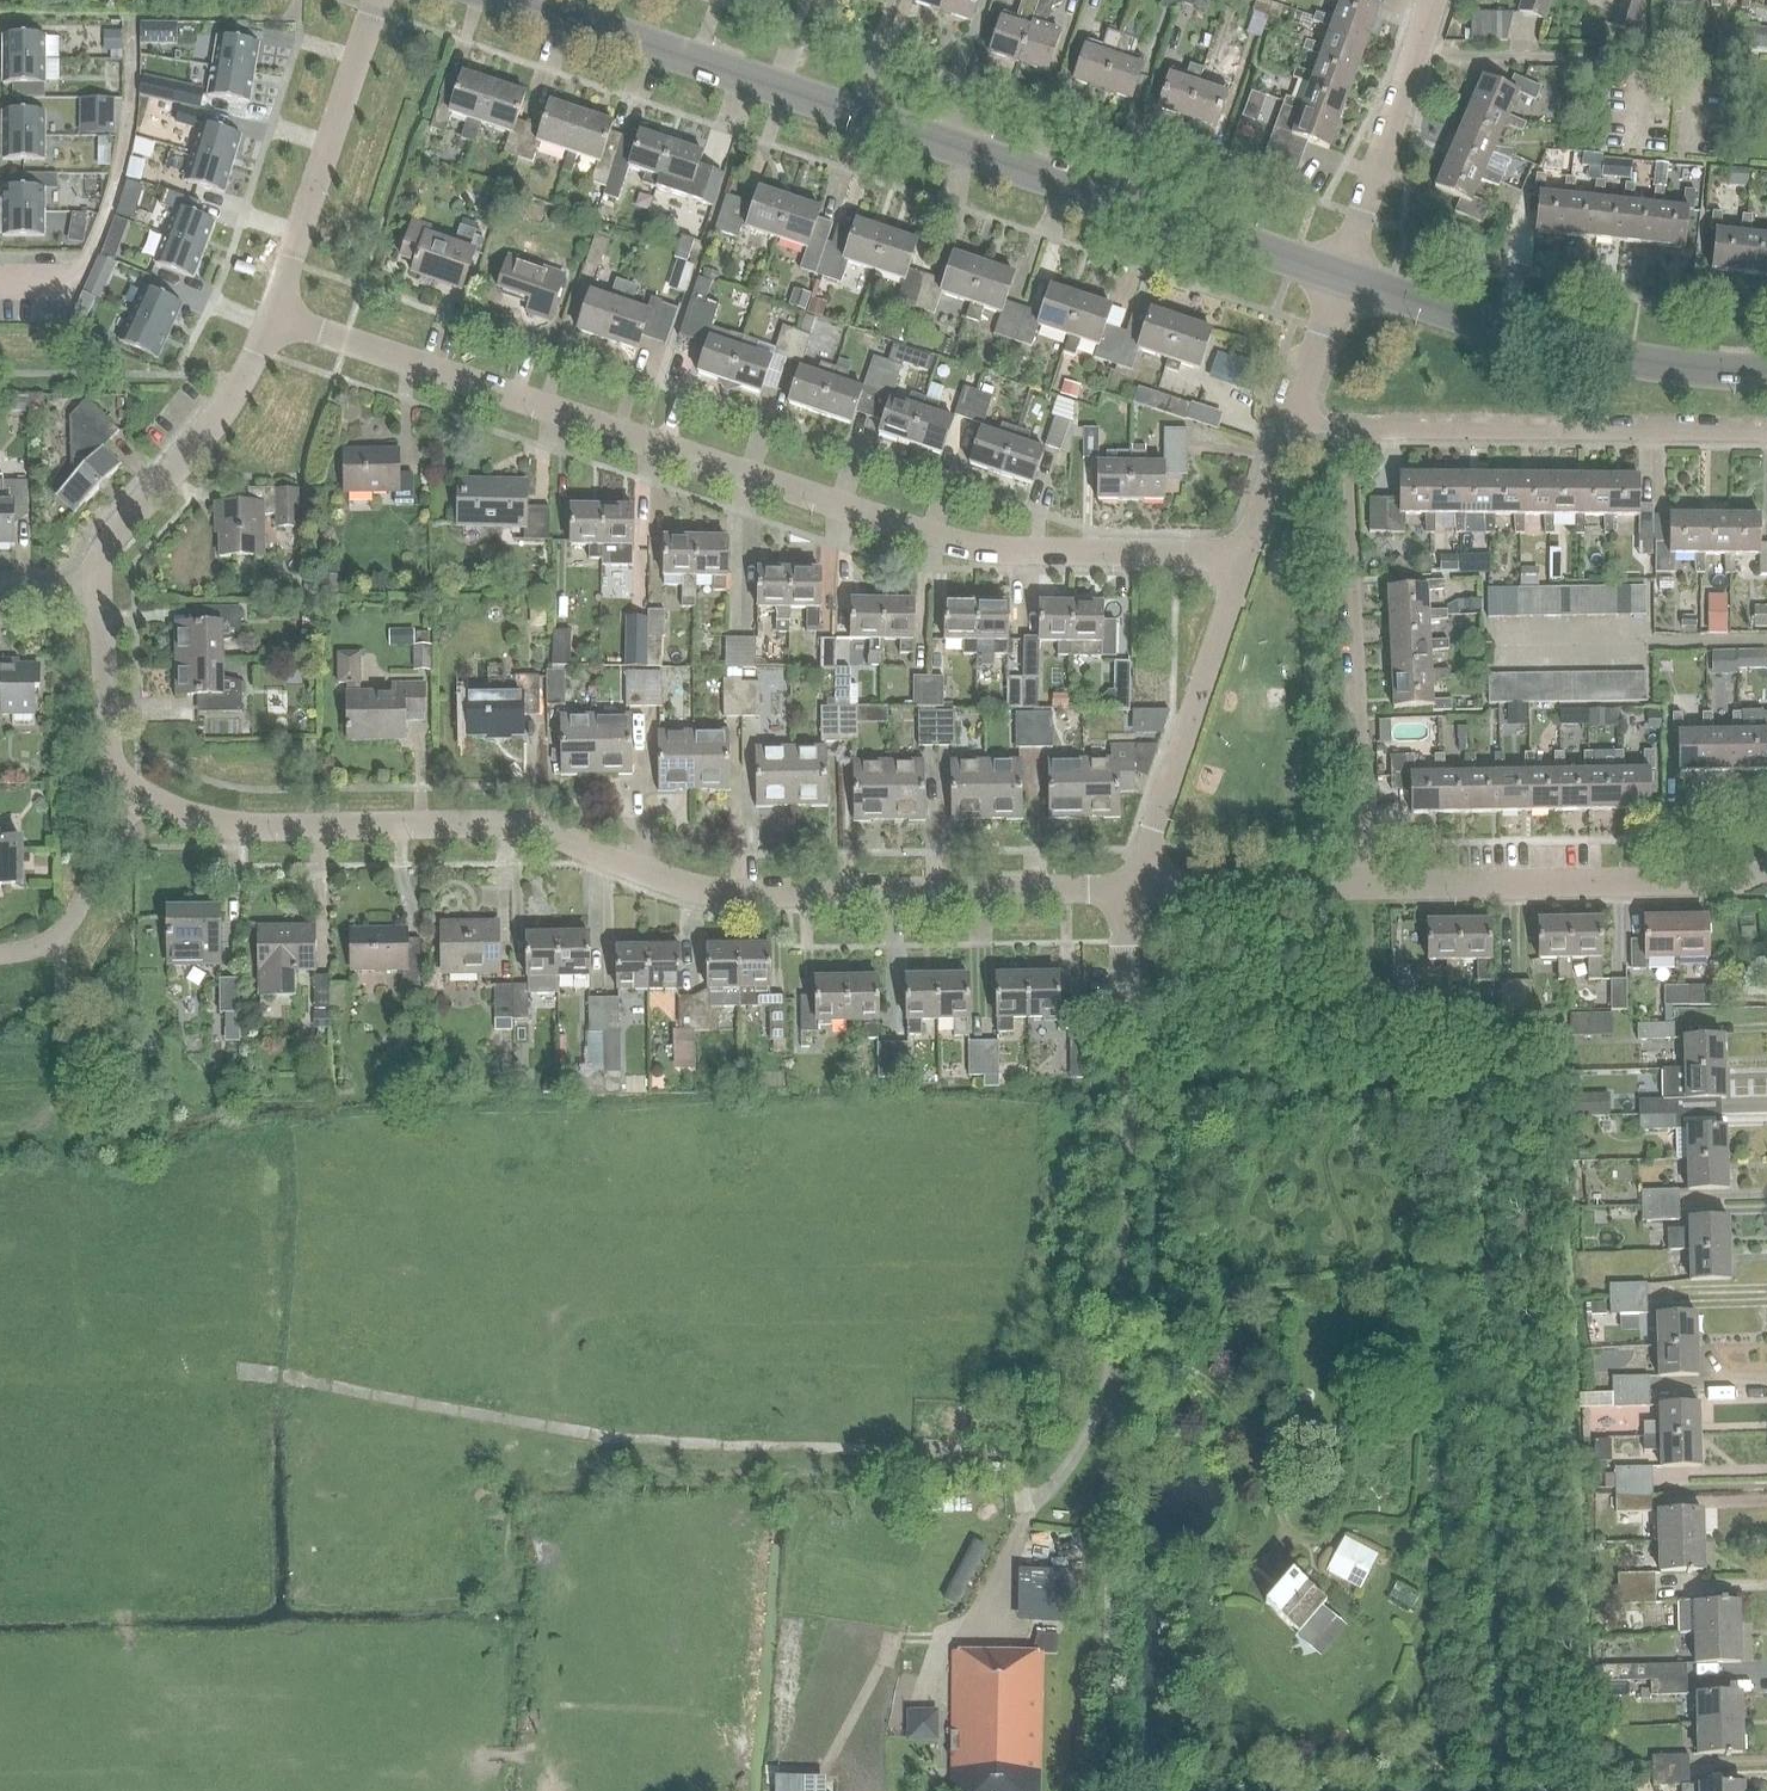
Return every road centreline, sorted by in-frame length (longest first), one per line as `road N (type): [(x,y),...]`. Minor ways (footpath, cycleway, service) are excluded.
road 1 (residential): [(1135,890),(732,896),(677,886),(555,834),(503,823),(265,826),(214,820),(139,792)]
road 2 (residential): [(1249,550),(964,544),(273,317)]
road 3 (tertiary): [(492,0),(1337,275)]
road 4 (residential): [(1108,1403),(1135,890)]
road 5 (residential): [(1371,888),(1346,434)]
road 6 (tertiary): [(1337,275),(1617,358),(1766,373)]
road 7 (residential): [(1766,434),(1346,434)]
road 8 (residential): [(1766,868),(1746,880),(1371,888)]
road 9 (residential): [(1135,890),(1249,550)]
road 10 (residential): [(273,317),(375,0)]
road 11 (residential): [(100,594),(108,546),(247,377),(273,317)]
road 12 (residential): [(1337,275),(1433,0)]
road 13 (residential): [(1371,888),(1135,890)]
road 14 (residential): [(0,957),(56,943),(139,792)]
road 15 (residential): [(139,792),(109,752),(100,594)]
road 16 (residential): [(1290,433),(1337,275)]
road 17 (residential): [(1249,550),(1290,433)]

